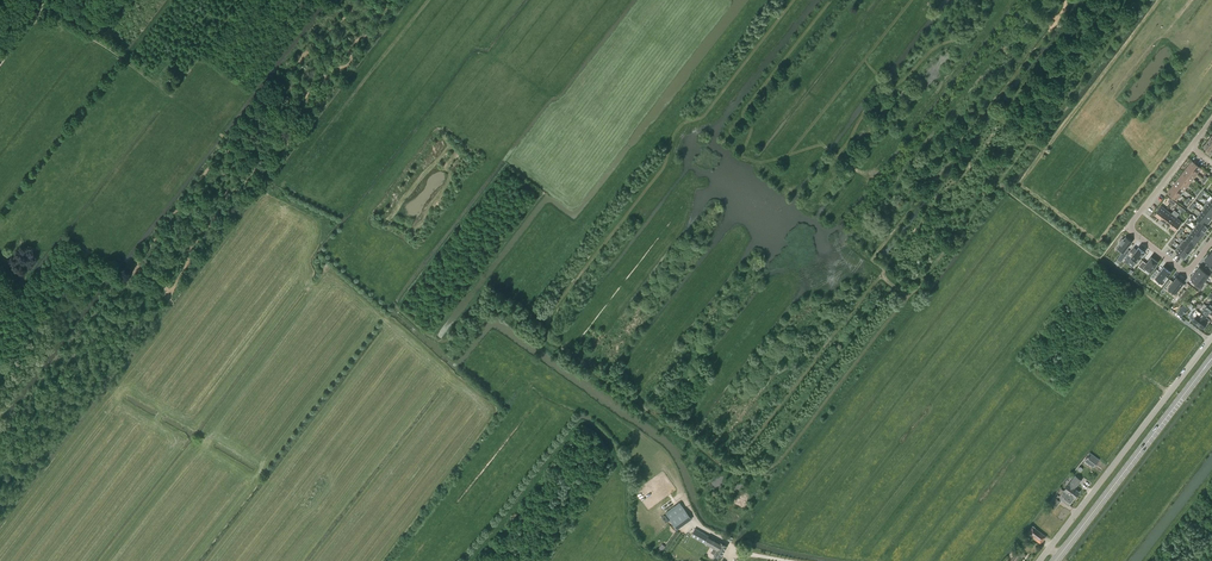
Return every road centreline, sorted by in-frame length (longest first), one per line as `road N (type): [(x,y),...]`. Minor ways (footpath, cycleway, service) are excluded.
road 1 (track): [(387,0),(388,17),(345,43),(333,67),(313,81),(294,135),(227,201),(168,289),(139,265),(146,248),(232,146),(276,78),(364,0)]
road 2 (track): [(978,0),(970,32),(935,48),(901,81),(873,74),(823,143),(749,159),(742,155),(751,127),(744,121)]
road 3 (track): [(220,133),(260,169),(265,187),(279,187),(429,0)]
road 4 (unclassified): [(1039,560),(1211,337)]
road 5 (track): [(820,144),(866,175),(1008,0)]
road 6 (primary): [(1053,560),(1211,359)]
road 7 (residential): [(1211,241),(1186,274),(1128,228),(1211,120)]
road 8 (track): [(29,24),(95,40),(170,94)]
road 9 (track): [(744,121),(833,0)]

